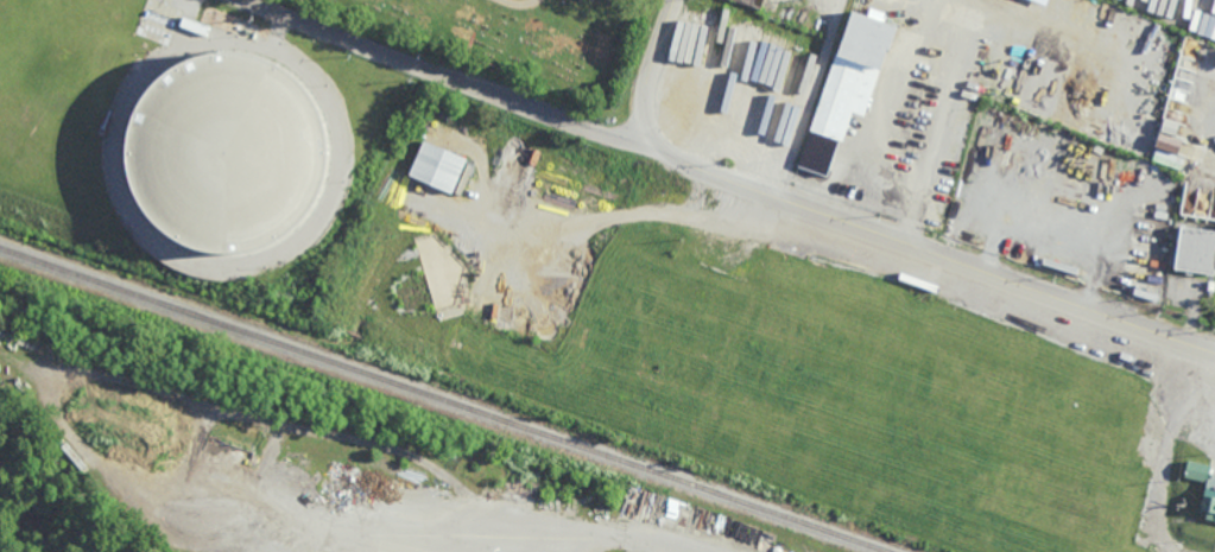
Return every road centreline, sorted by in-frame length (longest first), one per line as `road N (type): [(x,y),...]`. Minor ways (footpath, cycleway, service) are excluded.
road 1 (residential): [(674,0),(647,101),(656,135),(676,158),(1214,346)]

